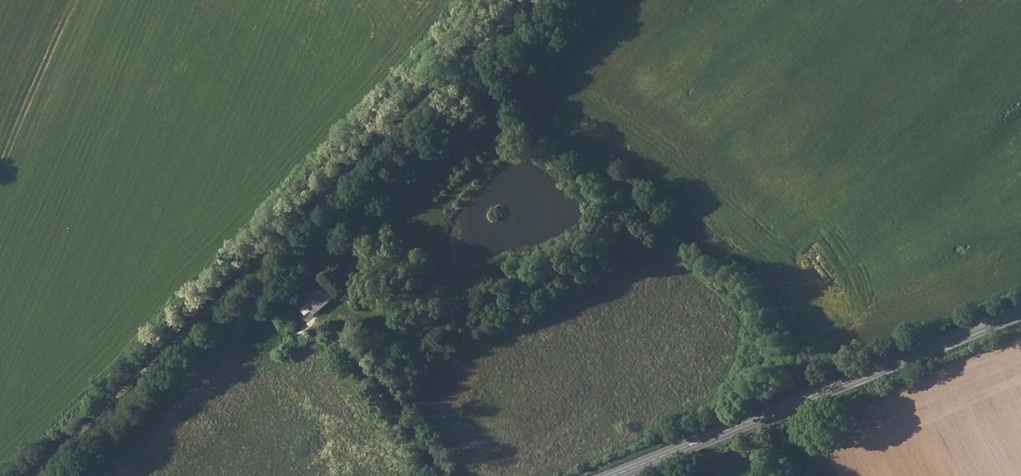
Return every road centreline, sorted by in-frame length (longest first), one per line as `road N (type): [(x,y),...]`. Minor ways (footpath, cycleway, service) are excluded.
road 1 (secondary): [(1020,313),(612,475)]
road 2 (track): [(333,320),(441,475)]

